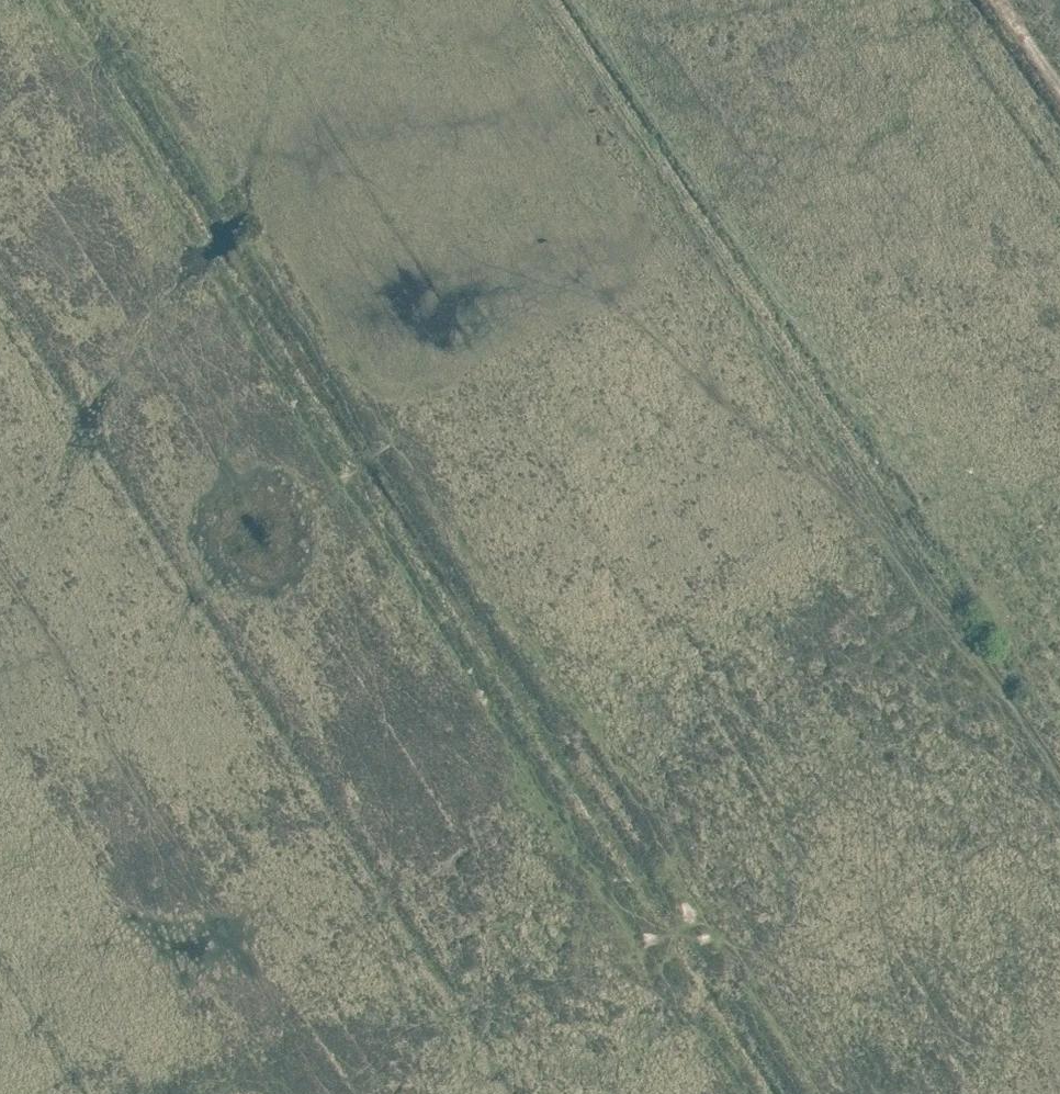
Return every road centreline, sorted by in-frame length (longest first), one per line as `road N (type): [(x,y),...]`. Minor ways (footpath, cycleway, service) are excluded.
road 1 (track): [(962,0),(1059,143)]

